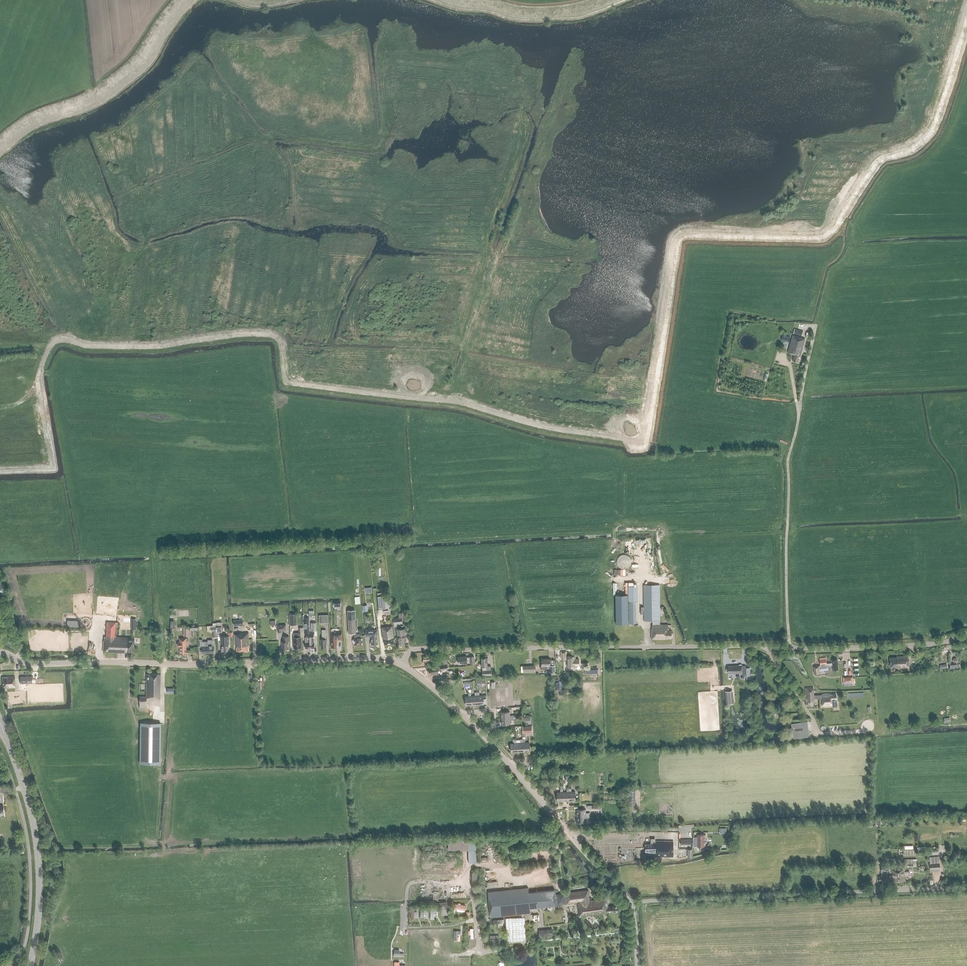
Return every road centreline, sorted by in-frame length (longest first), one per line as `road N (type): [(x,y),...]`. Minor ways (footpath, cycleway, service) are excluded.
road 1 (tertiary): [(401,665),(419,649),(818,649),(924,645),(966,635)]
road 2 (tertiary): [(0,652),(35,665),(371,658),(401,665)]
road 3 (unclassified): [(630,904),(966,888)]
road 4 (unclassified): [(630,904),(475,727),(401,665)]
road 5 (primary): [(30,965),(38,855),(6,739)]
road 6 (track): [(570,833),(551,854),(469,867),(479,957)]

